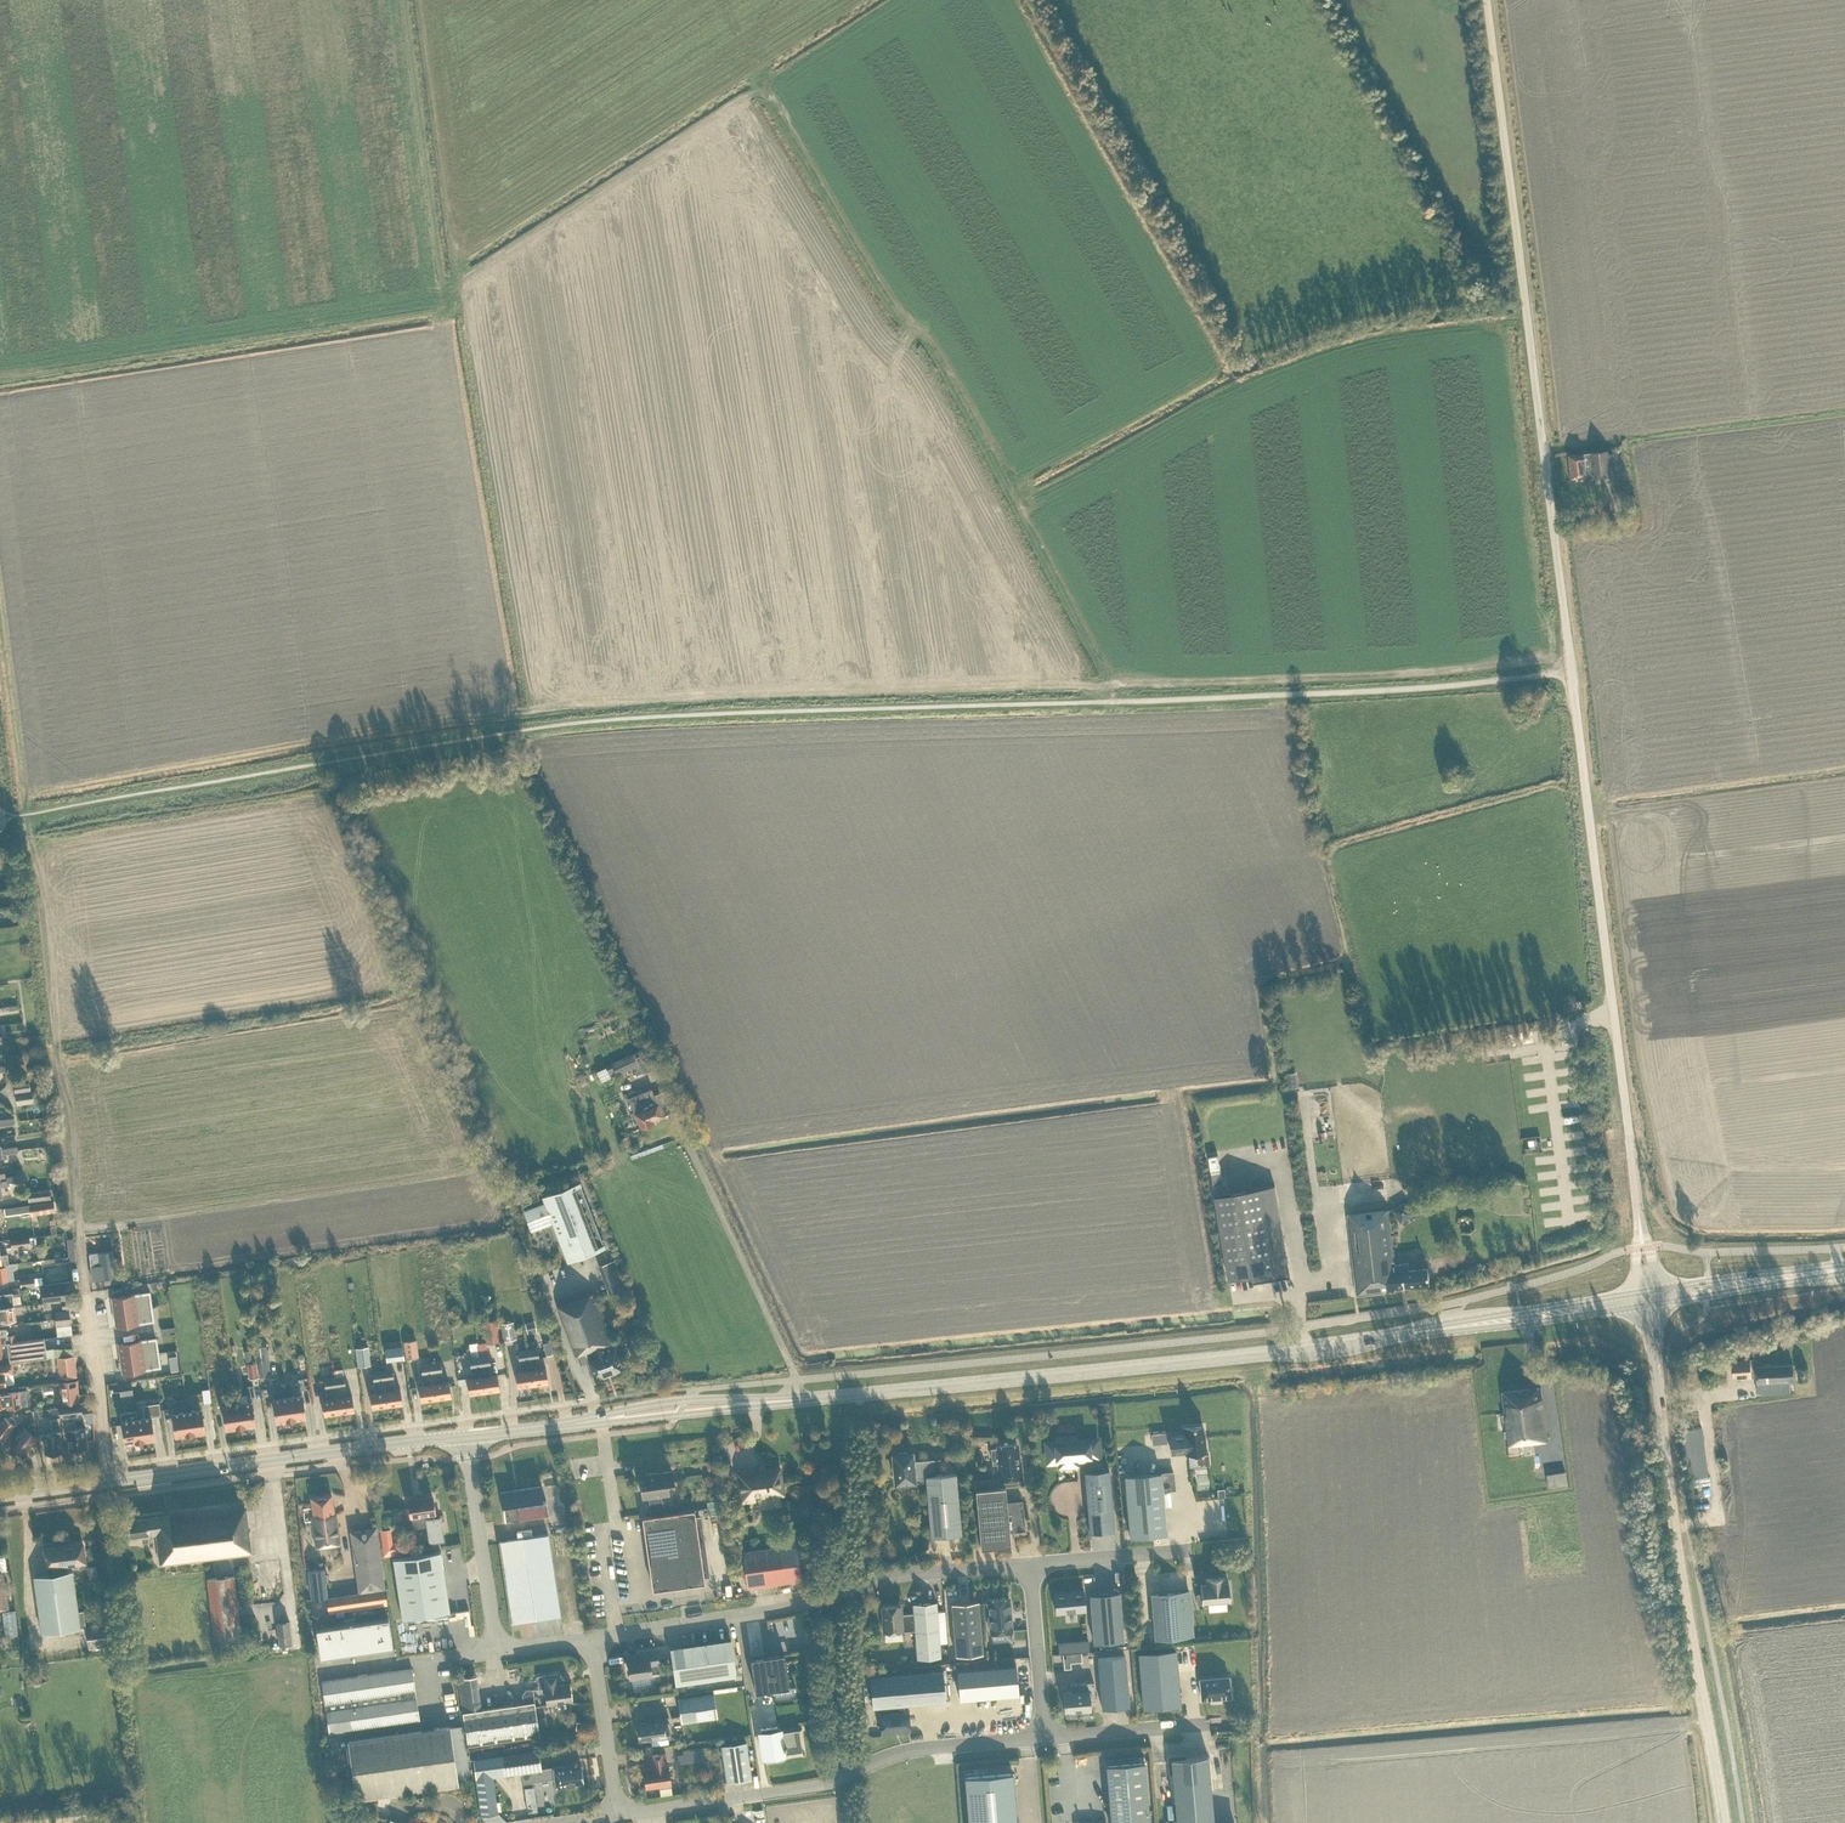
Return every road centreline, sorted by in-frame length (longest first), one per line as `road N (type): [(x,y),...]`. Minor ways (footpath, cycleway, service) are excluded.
road 1 (unclassified): [(1639,1218),(1487,0)]
road 2 (primary): [(798,1399),(1417,1331)]
road 3 (unclassified): [(1721,1822),(1652,1327)]
road 4 (unclassified): [(591,1637),(764,1613),(901,1575),(1031,1563)]
road 5 (unclassified): [(617,1816),(821,1785),(929,1747),(1043,1737)]
road 6 (primary): [(108,1482),(465,1436)]
road 7 (unclassified): [(496,1652),(465,1436)]
road 8 (primary): [(798,1399),(687,1399),(598,1419)]
road 9 (primary): [(598,1419),(798,1399)]
road 10 (residential): [(108,1482),(84,1293)]
road 11 (primary): [(1844,1262),(1658,1288)]
road 12 (primary): [(1660,1302),(1844,1272)]
road 13 (unclassified): [(617,1816),(591,1637)]
road 14 (unclassified): [(1043,1737),(1031,1563)]
road 15 (unclassified): [(1043,1737),(1207,1722)]
road 16 (unclassified): [(1031,1563),(1188,1550)]
road 17 (primary): [(465,1436),(598,1419)]

